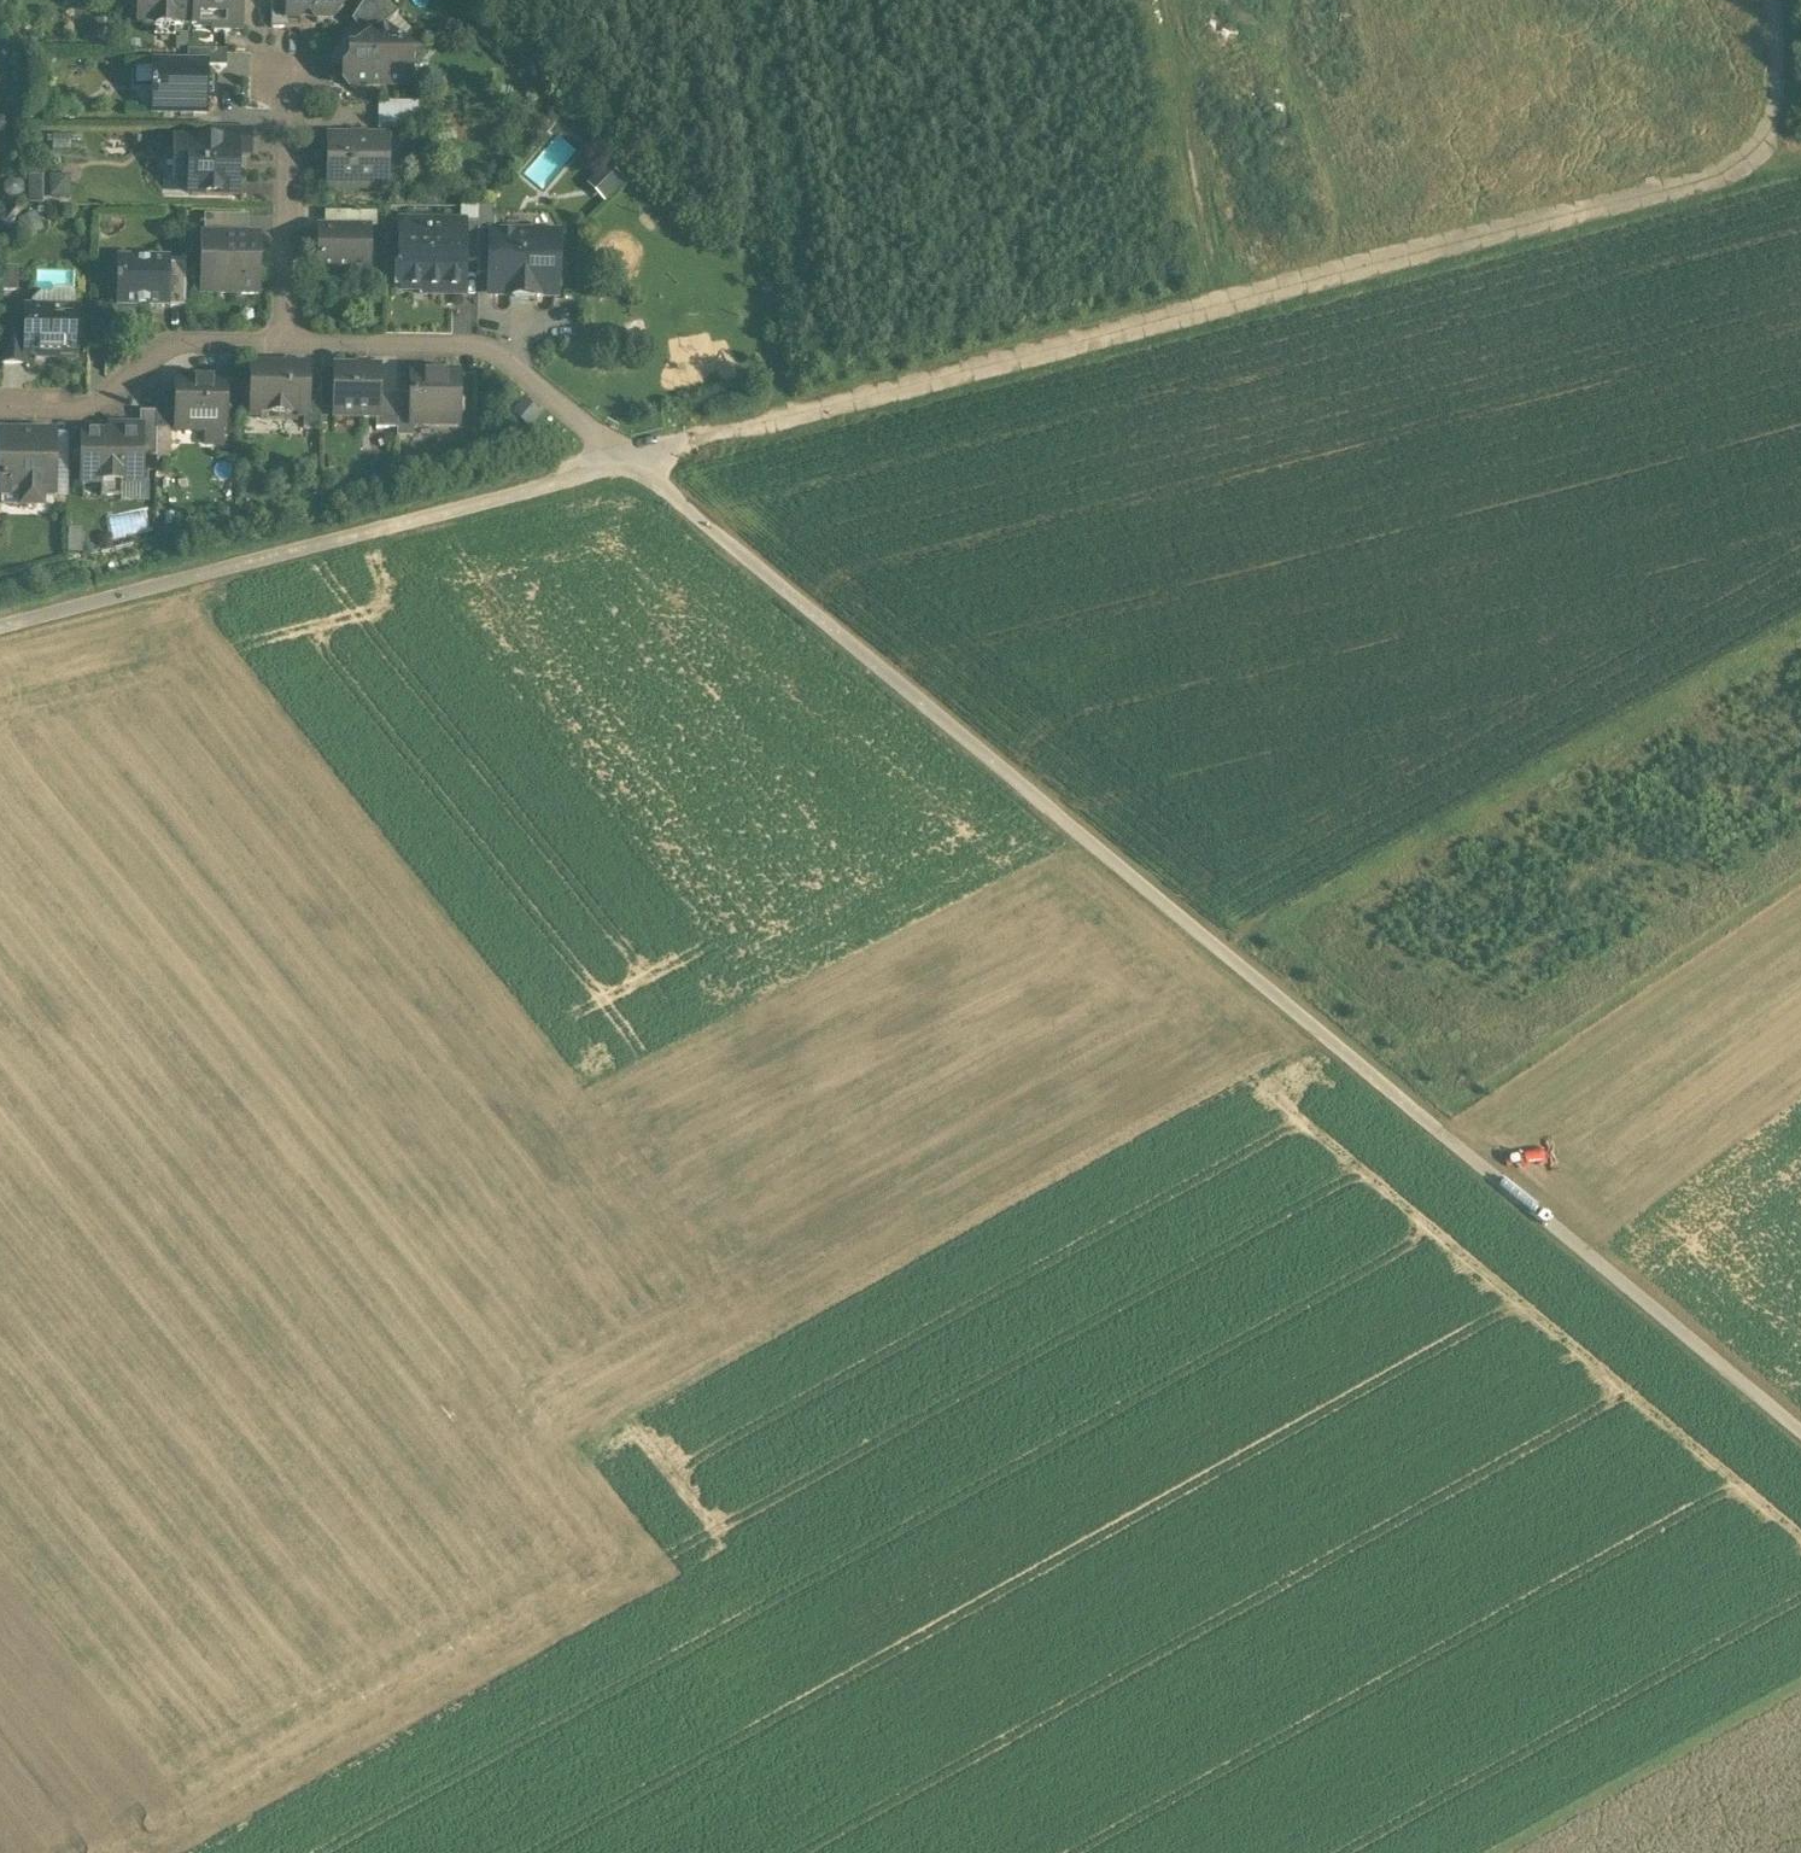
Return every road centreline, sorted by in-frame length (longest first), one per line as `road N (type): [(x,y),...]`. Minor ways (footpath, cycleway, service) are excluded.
road 1 (track): [(627,465),(1800,1433)]
road 2 (track): [(627,465),(696,438),(1723,171),(1752,148),(1773,107),(1774,0)]
road 3 (track): [(0,627),(627,465)]
road 4 (residential): [(285,339),(489,347),(627,465)]
road 5 (residential): [(0,409),(91,410),(171,346),(285,339)]
road 6 (residential): [(285,339),(280,69)]

